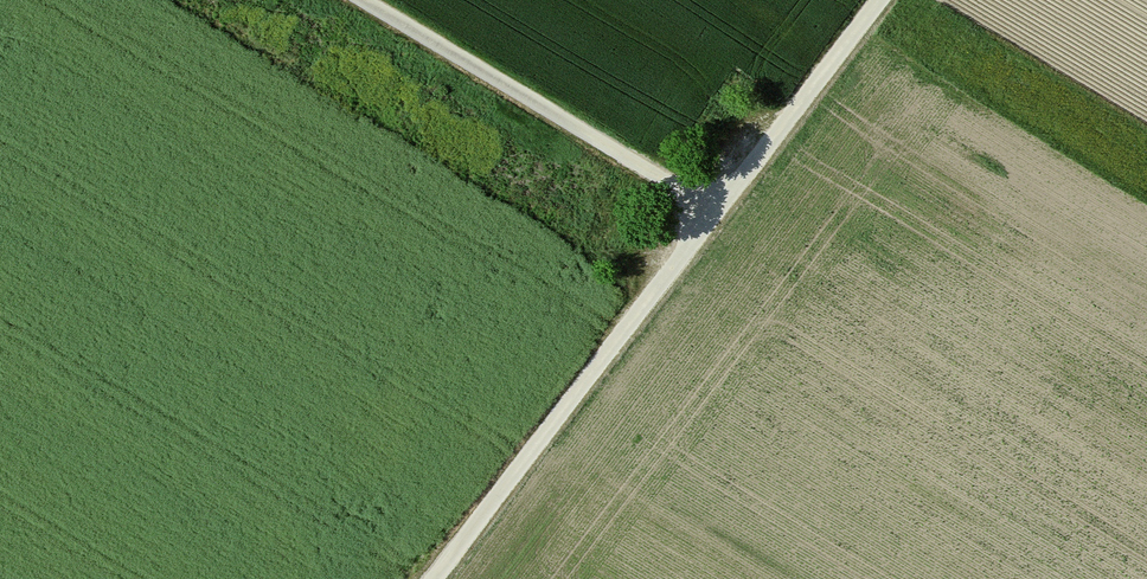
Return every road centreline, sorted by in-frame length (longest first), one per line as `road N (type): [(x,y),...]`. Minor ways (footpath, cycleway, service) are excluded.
road 1 (track): [(881,0),(433,578)]
road 2 (track): [(364,0),(719,210)]

